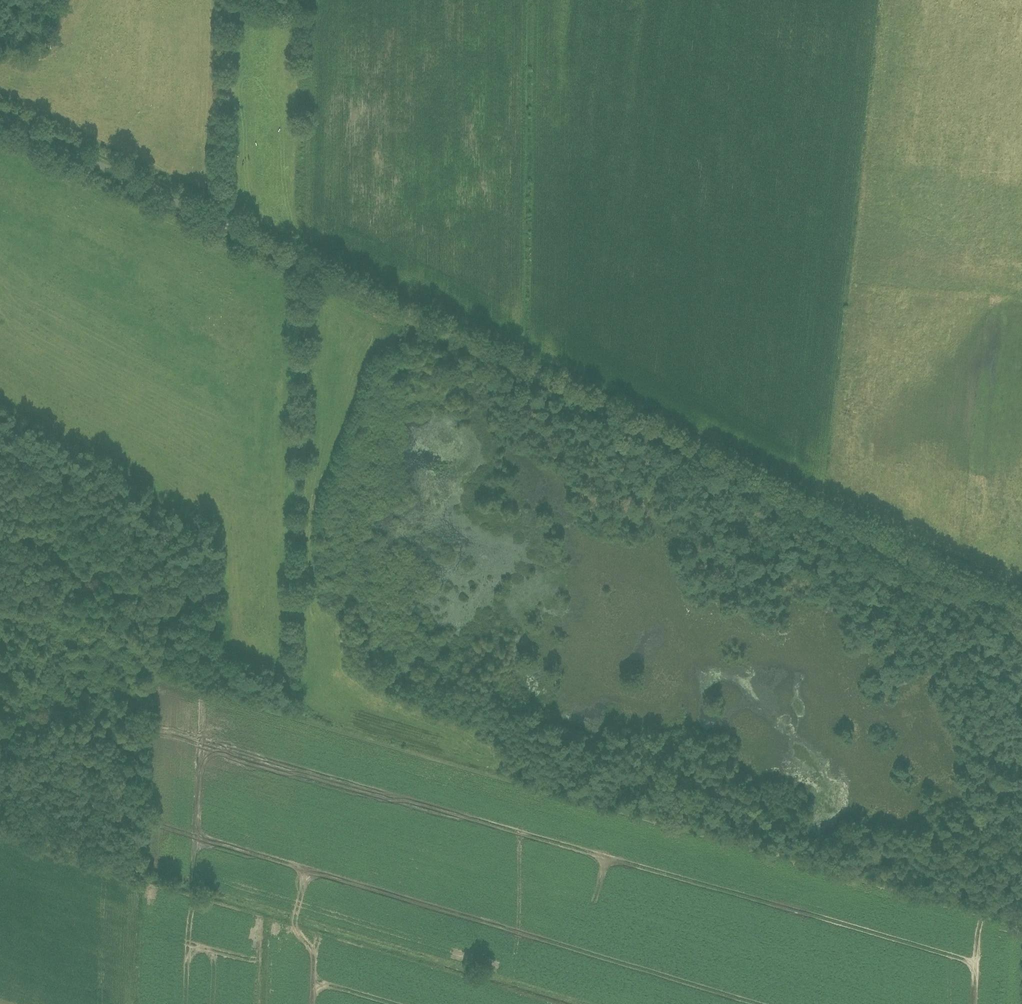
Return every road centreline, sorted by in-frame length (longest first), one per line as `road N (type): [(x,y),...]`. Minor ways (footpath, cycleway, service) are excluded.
road 1 (unclassified): [(1021,607),(0,118)]

